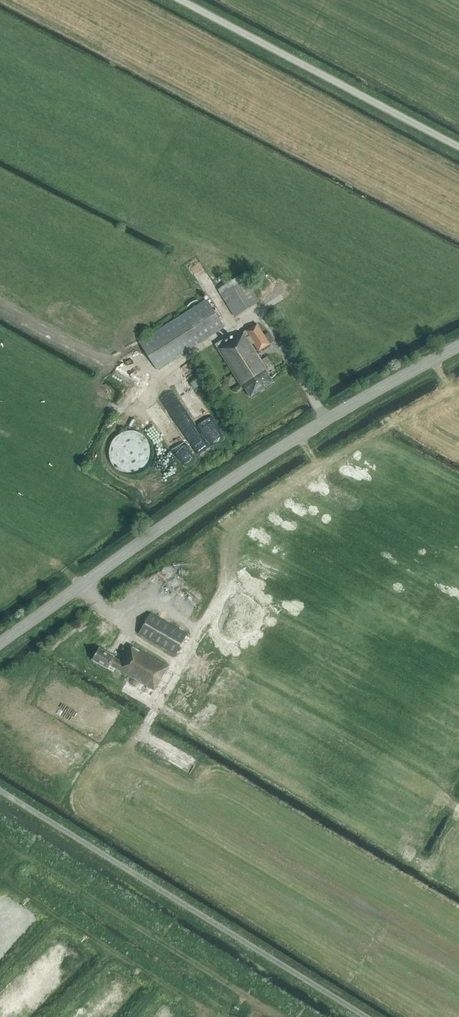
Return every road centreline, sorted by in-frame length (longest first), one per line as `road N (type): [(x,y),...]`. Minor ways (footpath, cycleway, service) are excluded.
road 1 (secondary): [(0,648),(201,503),(458,347)]
road 2 (unclassified): [(366,1016),(0,787)]
road 3 (unclassified): [(458,148),(180,0)]

